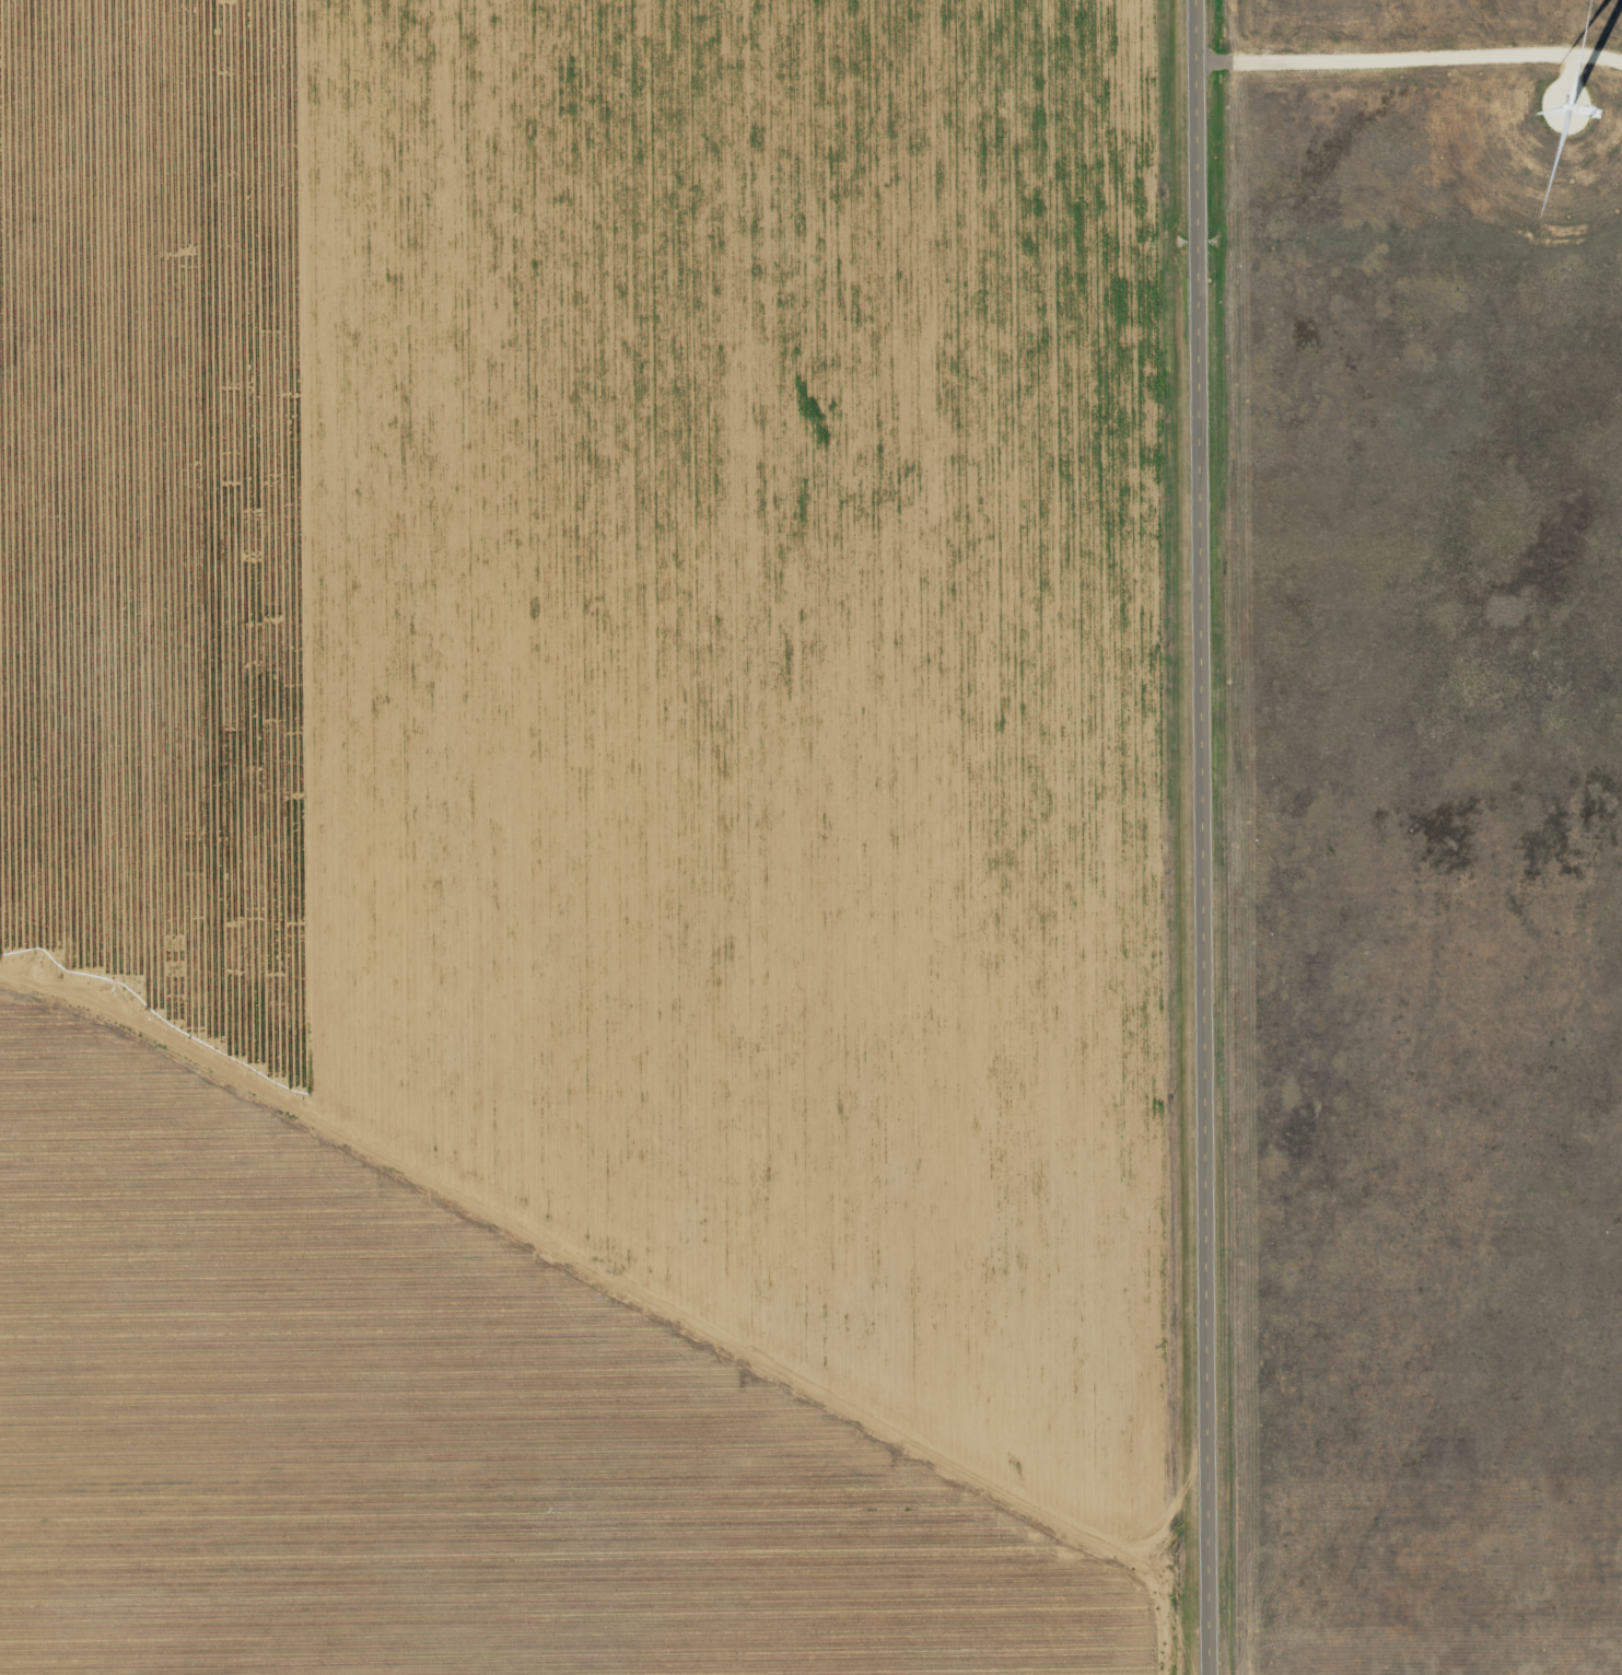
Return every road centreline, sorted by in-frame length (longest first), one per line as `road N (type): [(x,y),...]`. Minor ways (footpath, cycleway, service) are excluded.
road 1 (primary): [(1244,1674),(1233,0)]

